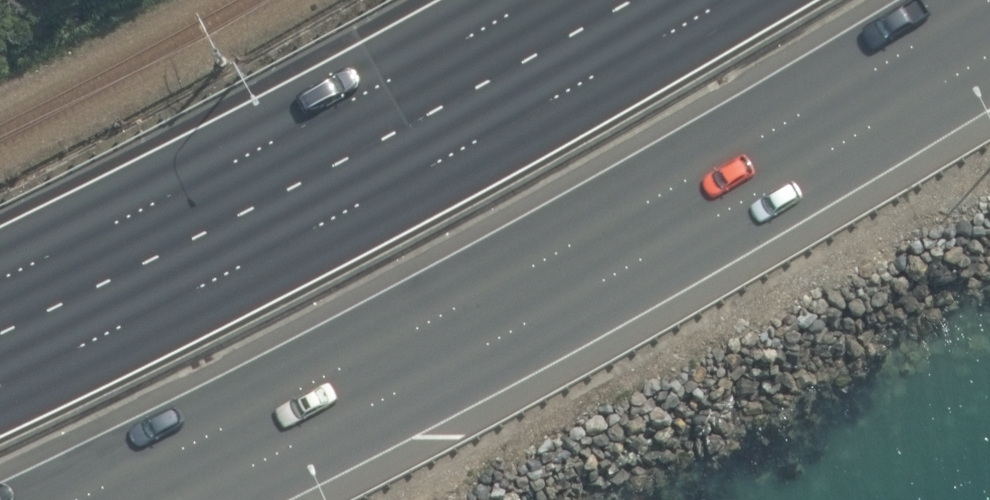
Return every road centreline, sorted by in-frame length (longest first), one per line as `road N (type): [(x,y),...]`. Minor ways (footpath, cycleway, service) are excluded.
road 1 (motorway): [(989,2),(442,316),(50,499)]
road 2 (motorway): [(0,379),(324,220),(718,0)]

